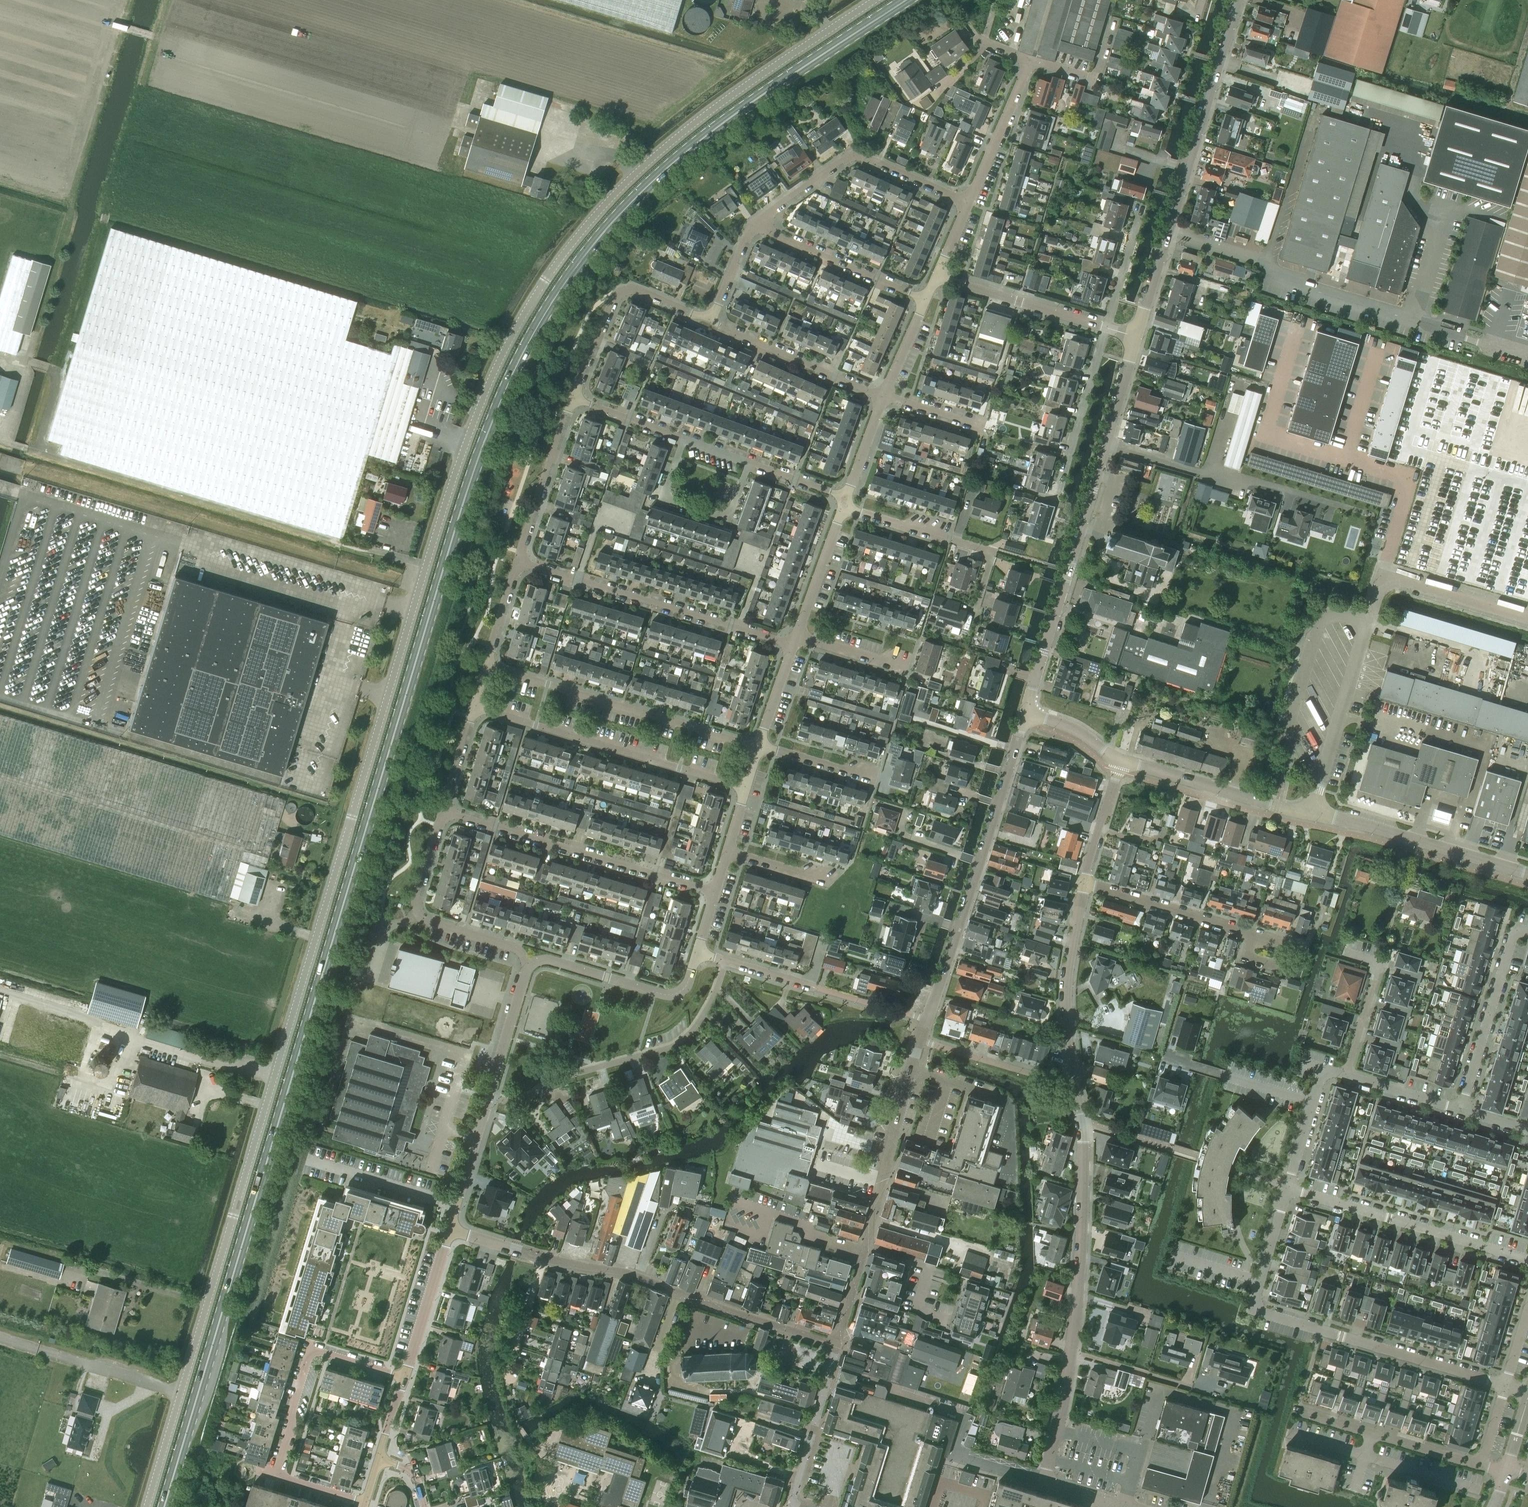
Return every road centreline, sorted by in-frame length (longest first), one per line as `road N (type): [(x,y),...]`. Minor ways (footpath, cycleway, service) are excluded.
road 1 (primary): [(166,1506),(386,750),(465,489),(509,380),(587,251),(660,174),(906,0)]
road 2 (unclassified): [(150,1506),(426,565),(506,347),(546,280),(611,197),(708,112),(874,0)]
road 3 (residential): [(1027,712),(881,1182)]
road 4 (residential): [(1073,1349),(1086,1140),(1066,990),(1086,885)]
road 5 (tertiary): [(1027,712),(1138,337)]
road 6 (tertiary): [(1138,337),(1239,0)]
road 7 (residential): [(403,1378),(318,1352),(308,1356),(291,1411),(280,1476),(365,1503)]
road 8 (residential): [(544,1256),(623,1271),(838,1344)]
road 9 (residential): [(489,1094),(522,1099),(557,1077),(678,1042),(708,1005),(725,960)]
road 10 (residential): [(572,397),(845,503)]
road 11 (residential): [(796,638),(772,639),(519,561)]
road 12 (residential): [(715,893),(444,809)]
road 13 (residential): [(758,747),(487,664)]
road 14 (residential): [(475,705),(746,787)]
road 15 (residential): [(1506,1385),(1252,1308)]
road 16 (unclassified): [(1381,575),(1410,478),(1266,435)]
road 17 (residential): [(1527,1260),(1287,1187)]
road 18 (unclassified): [(1309,812),(1381,575)]
road 19 (residential): [(969,201),(853,155),(756,225)]
road 20 (residential): [(529,962),(518,949),(420,914),(417,894),(444,809)]
road 21 (tertiary): [(1527,874),(1309,812)]
road 22 (residential): [(978,619),(991,561),(984,549),(845,503)]
road 23 (tertiary): [(1309,812),(1120,760)]
road 24 (residential): [(1527,932),(1514,938),(1463,1110)]
road 25 (residential): [(710,321),(884,397)]
road 26 (residential): [(926,299),(756,225)]
road 27 (residential): [(1482,1466),(1306,1414)]
road 28 (residential): [(1106,328),(937,274)]
road 29 (residential): [(1106,328),(1056,496)]
road 30 (residential): [(1086,885),(1253,934)]
road 31 (residential): [(519,561),(572,397)]
road 32 (unclassified): [(838,1344),(793,1503)]
road 33 (residential): [(458,1205),(308,1158)]
road 34 (residential): [(403,1378),(450,1229)]
road 35 (residential): [(1344,953),(1380,964),(1348,1076)]
road 36 (residential): [(969,201),(1030,61)]
road 37 (residential): [(677,992),(546,959),(529,962)]
road 38 (unclassified): [(1527,618),(1381,575)]
road 39 (residential): [(796,638),(845,503)]
road 40 (residential): [(866,1244),(921,1262),(929,1270),(918,1310),(947,1320)]
road 41 (residential): [(1348,1076),(1328,1074),(1321,1084),(1287,1187)]
road 42 (residential): [(489,1094),(529,962)]
road 43 (residential): [(1040,1480),(1073,1349)]
road 44 (residential): [(1086,885),(1120,760)]
road 45 (residential): [(1287,1187),(1252,1308)]
road 46 (residential): [(877,782),(758,747)]
road 47 (residential): [(544,1256),(507,1374)]
road 48 (residential): [(1191,1385),(1073,1349)]
road 49 (residential): [(1141,212),(1106,328)]
road 50 (residential): [(1463,1110),(1348,1076)]
road 51 (residential): [(572,397),(612,298),(623,291)]

